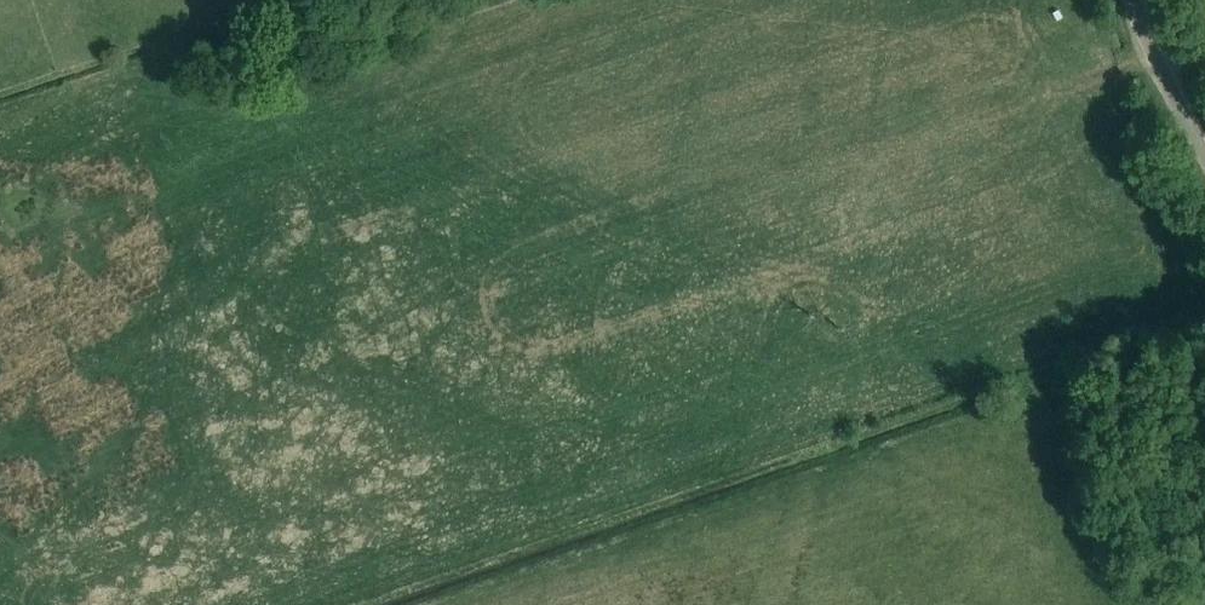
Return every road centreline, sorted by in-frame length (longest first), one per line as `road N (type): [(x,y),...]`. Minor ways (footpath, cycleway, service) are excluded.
road 1 (unclassified): [(1204,150),(1135,0)]

